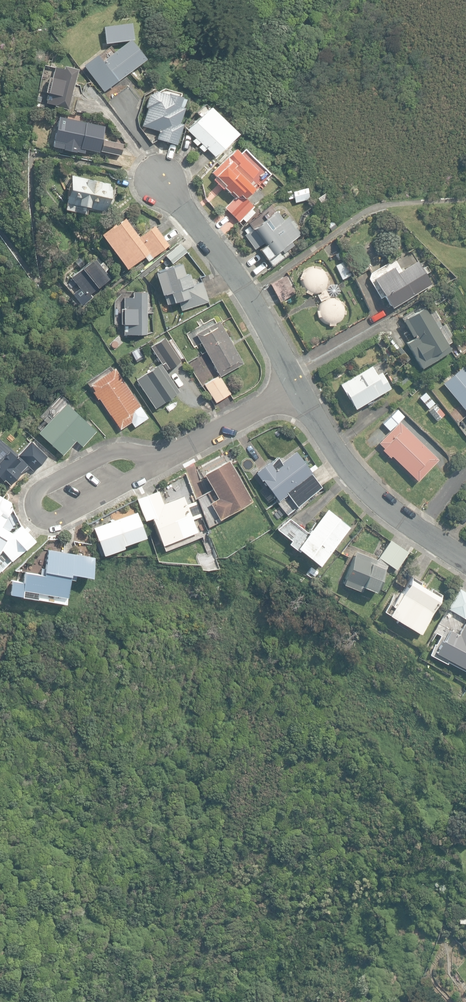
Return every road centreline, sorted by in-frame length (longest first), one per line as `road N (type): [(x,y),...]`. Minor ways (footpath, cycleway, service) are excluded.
road 1 (residential): [(157,463),(58,520),(35,512),(41,491),(105,455),(148,456)]
road 2 (residential): [(298,386),(249,293),(162,178)]
road 3 (residential): [(465,561),(373,492),(298,386)]
road 4 (residential): [(298,386),(157,463)]

